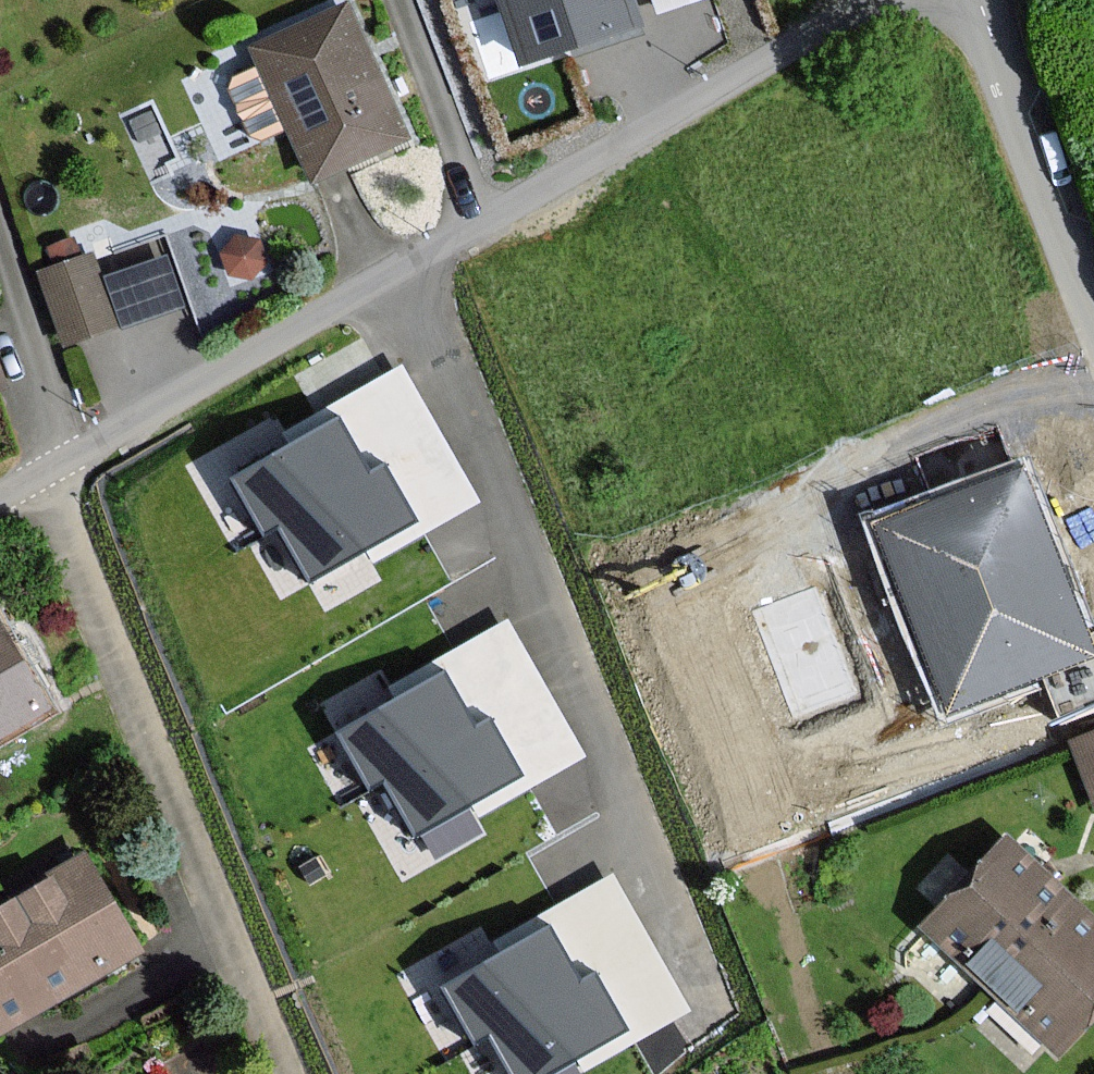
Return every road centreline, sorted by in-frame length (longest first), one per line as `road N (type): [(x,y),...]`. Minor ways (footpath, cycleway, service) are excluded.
road 1 (residential): [(699,990),(575,671),(399,269)]
road 2 (residential): [(62,463),(71,545),(279,1073)]
road 3 (residential): [(399,269),(867,0)]
road 4 (residential): [(62,463),(399,269)]
road 5 (residential): [(1093,318),(977,0)]
road 6 (residential): [(0,239),(62,463)]

